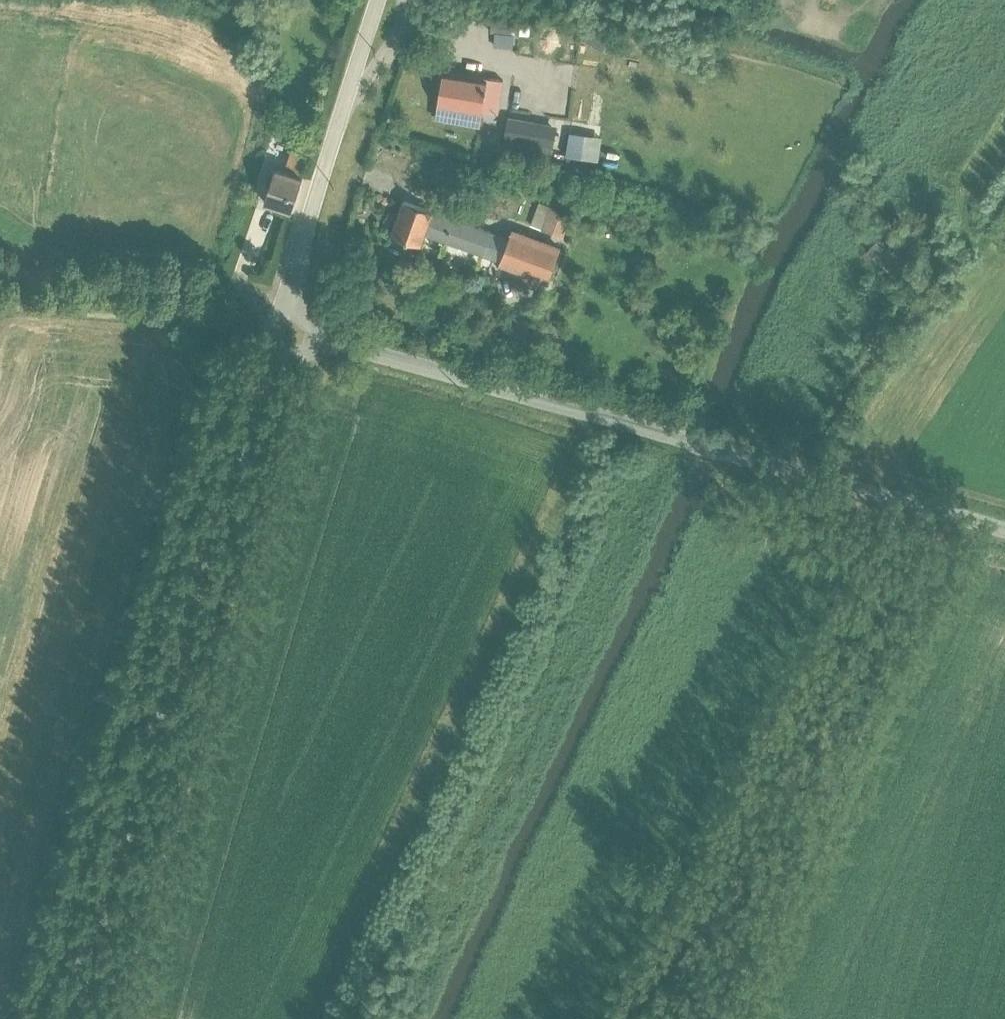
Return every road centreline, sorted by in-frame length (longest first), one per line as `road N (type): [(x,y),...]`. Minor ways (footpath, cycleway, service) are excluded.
road 1 (track): [(323,341),(121,1018)]
road 2 (unclassified): [(1004,529),(323,341)]
road 3 (tertiary): [(70,1018),(267,363)]
road 4 (tertiary): [(293,275),(379,0)]
road 5 (track): [(341,115),(399,36),(405,0)]

